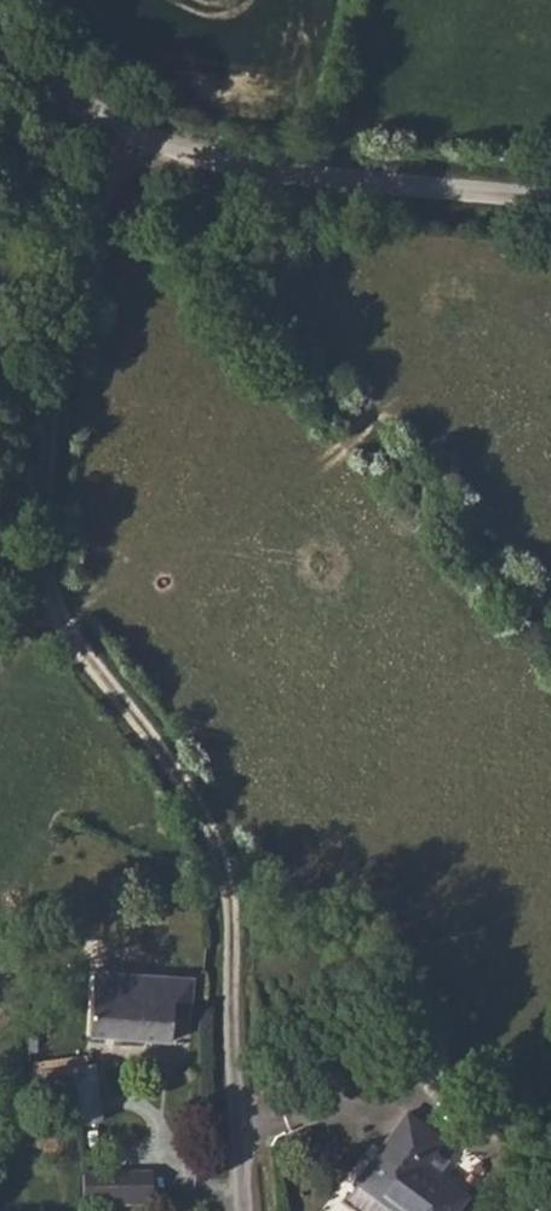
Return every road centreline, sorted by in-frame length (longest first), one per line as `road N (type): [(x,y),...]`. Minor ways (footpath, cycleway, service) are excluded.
road 1 (unclassified): [(244,1210),(220,863),(168,758),(47,606),(51,470),(68,365),(129,142)]
road 2 (unclassified): [(550,203),(245,172),(129,142)]
road 3 (unclassified): [(129,142),(0,46)]

